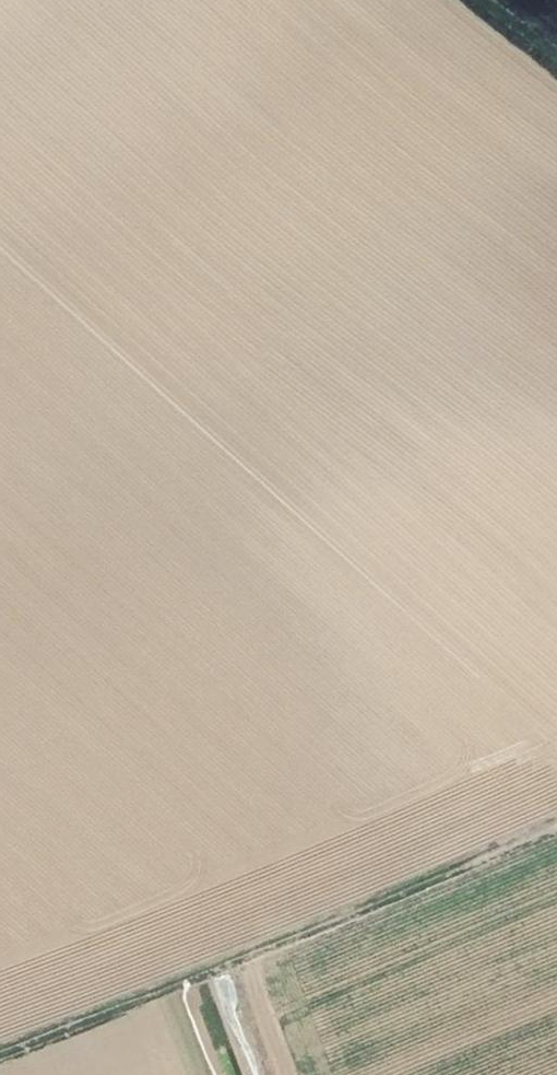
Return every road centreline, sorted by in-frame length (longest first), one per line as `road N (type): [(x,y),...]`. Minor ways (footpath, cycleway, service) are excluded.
road 1 (track): [(556,822),(0,1053)]

